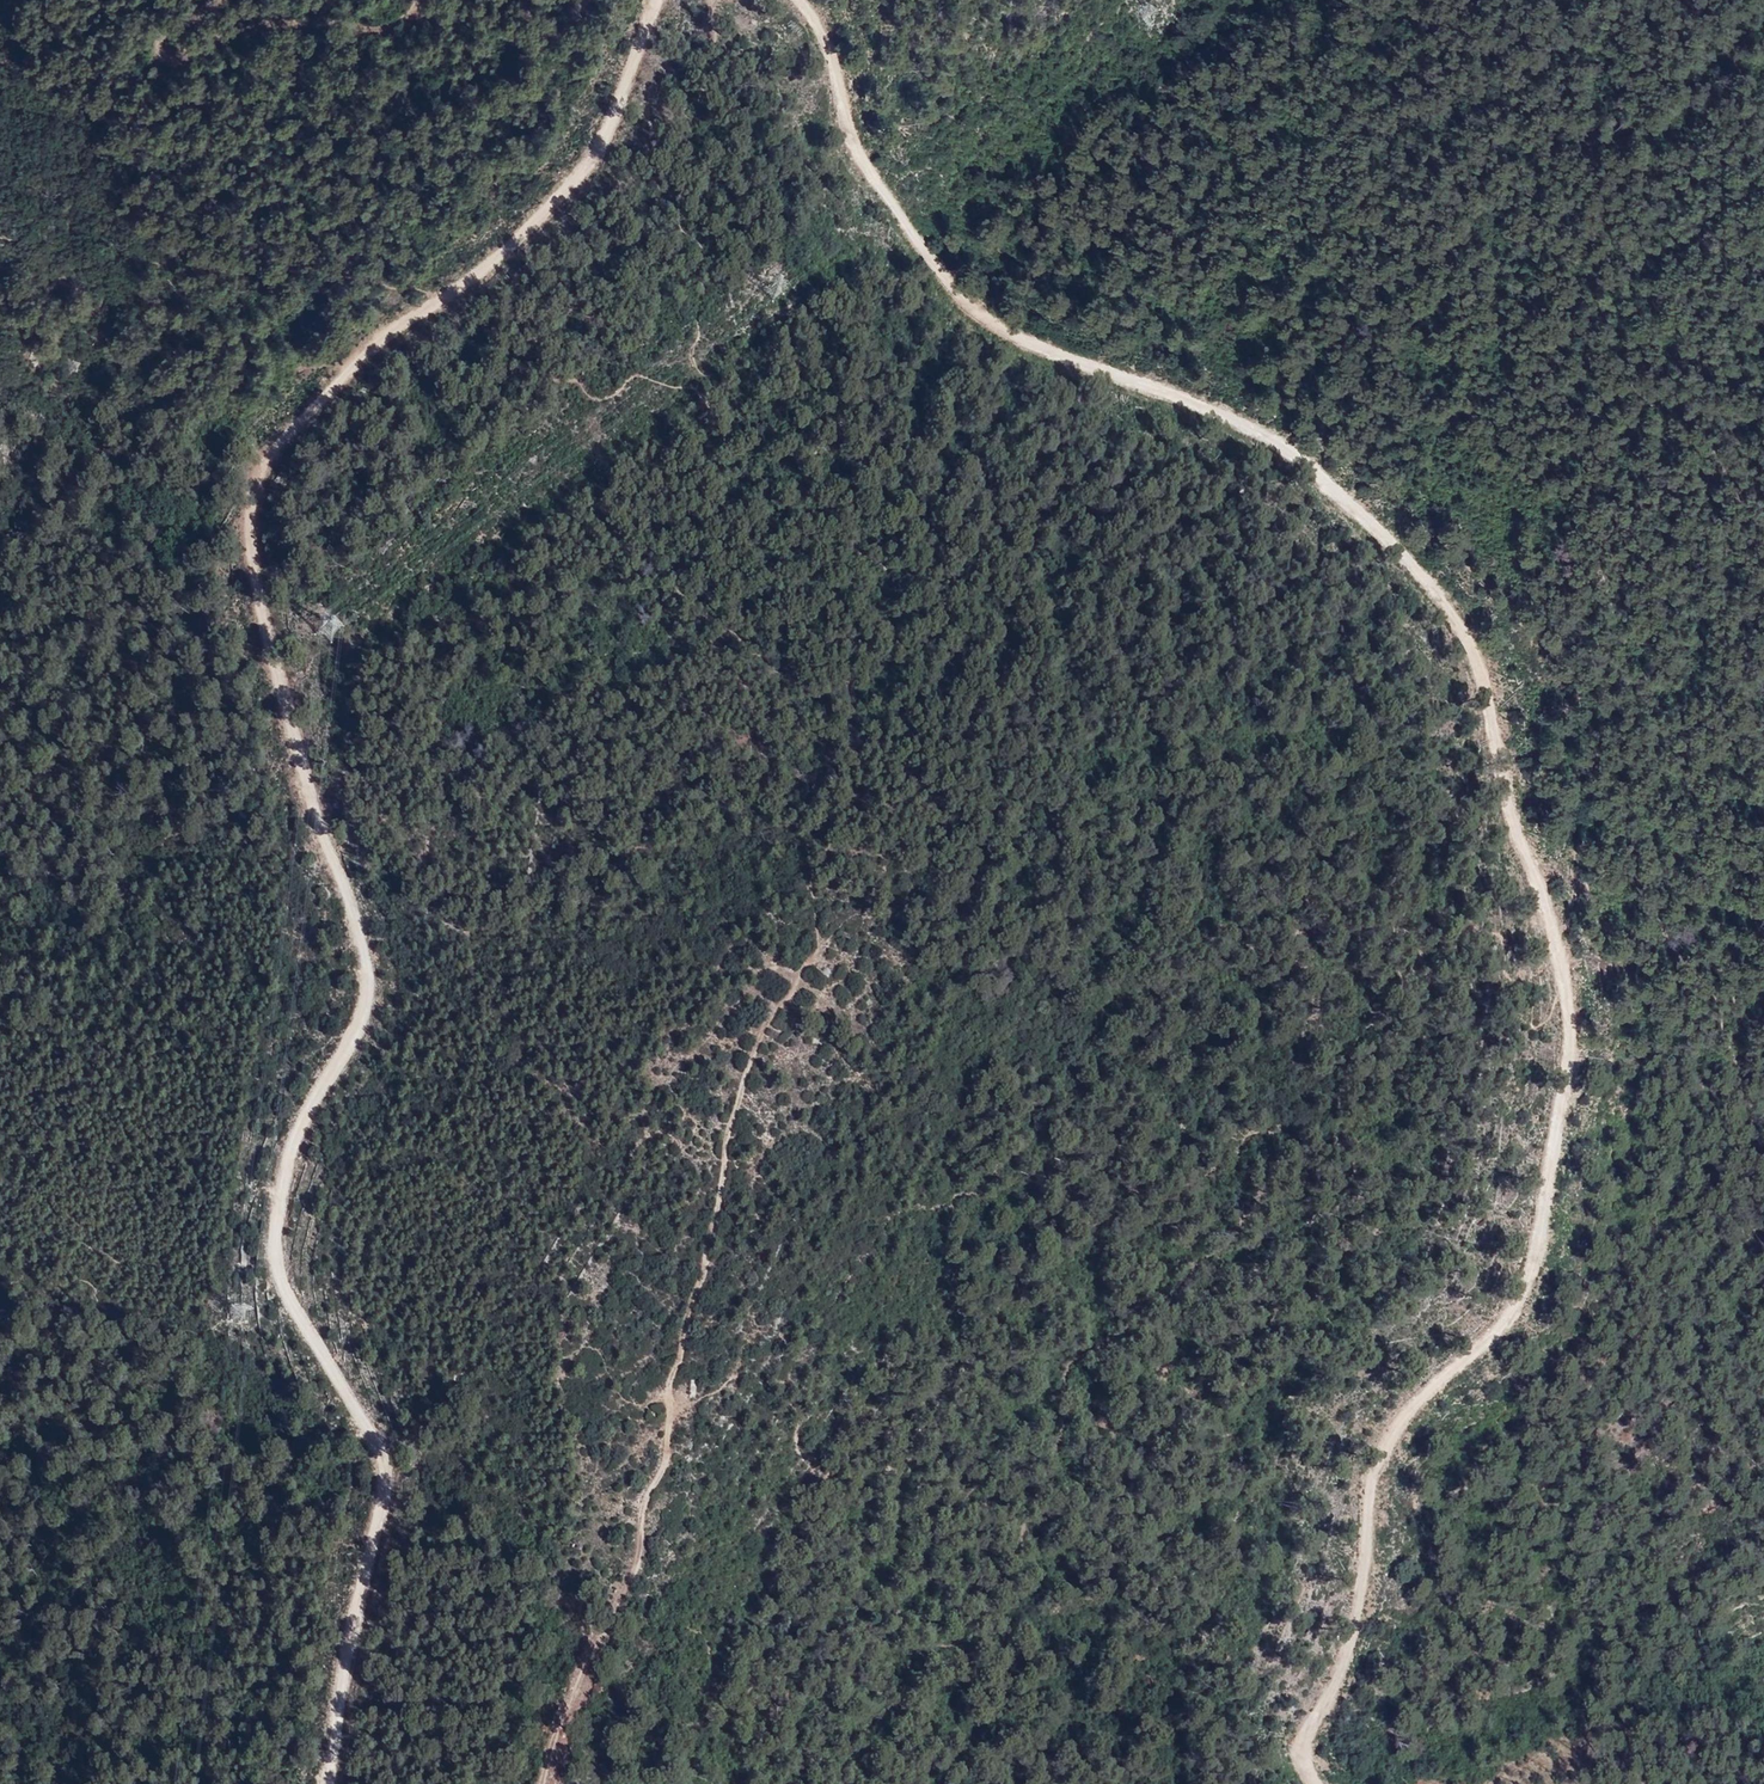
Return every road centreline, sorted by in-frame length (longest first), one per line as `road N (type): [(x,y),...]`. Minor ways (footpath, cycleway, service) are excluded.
road 1 (track): [(1325,1783),(1317,1753),(1369,1627),(1396,1458),(1532,1308),(1557,1198),(1579,1009),(1501,693),(1441,586),(1347,493),(1208,414),(1061,364),(975,316),(847,142),(828,56),(801,0)]
road 2 (track): [(658,0),(606,136),(573,181),(524,239),(467,286),(372,346),(261,465),(248,522),(258,616),(290,740),(358,911),(370,978),(361,1027),(285,1156),(270,1231),(296,1311),(387,1461),(324,1783)]
road 3 (track): [(547,1783),(571,1701),(631,1578),(645,1501),(669,1455),(672,1378),(720,1198),(731,1113),(763,1029),(797,986)]

